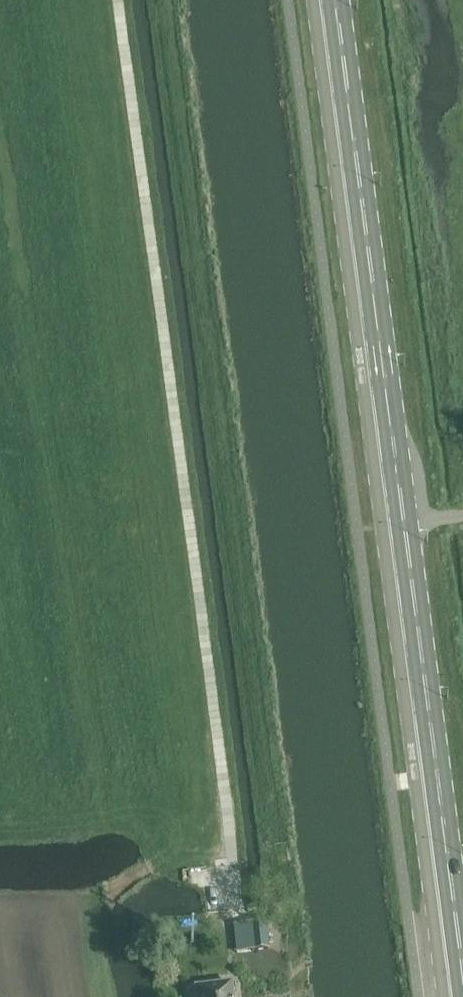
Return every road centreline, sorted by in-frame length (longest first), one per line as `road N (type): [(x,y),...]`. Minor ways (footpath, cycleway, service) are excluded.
road 1 (track): [(226,932),(234,868),(121,0)]
road 2 (primary): [(343,0),(462,924)]

